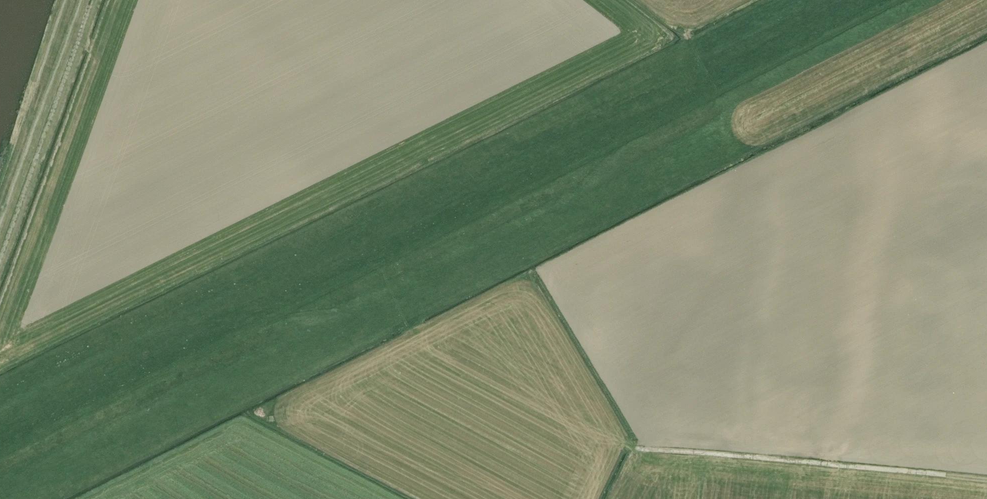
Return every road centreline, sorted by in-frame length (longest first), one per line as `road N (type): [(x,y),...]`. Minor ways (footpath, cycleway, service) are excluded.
road 1 (track): [(0,251),(87,0)]

